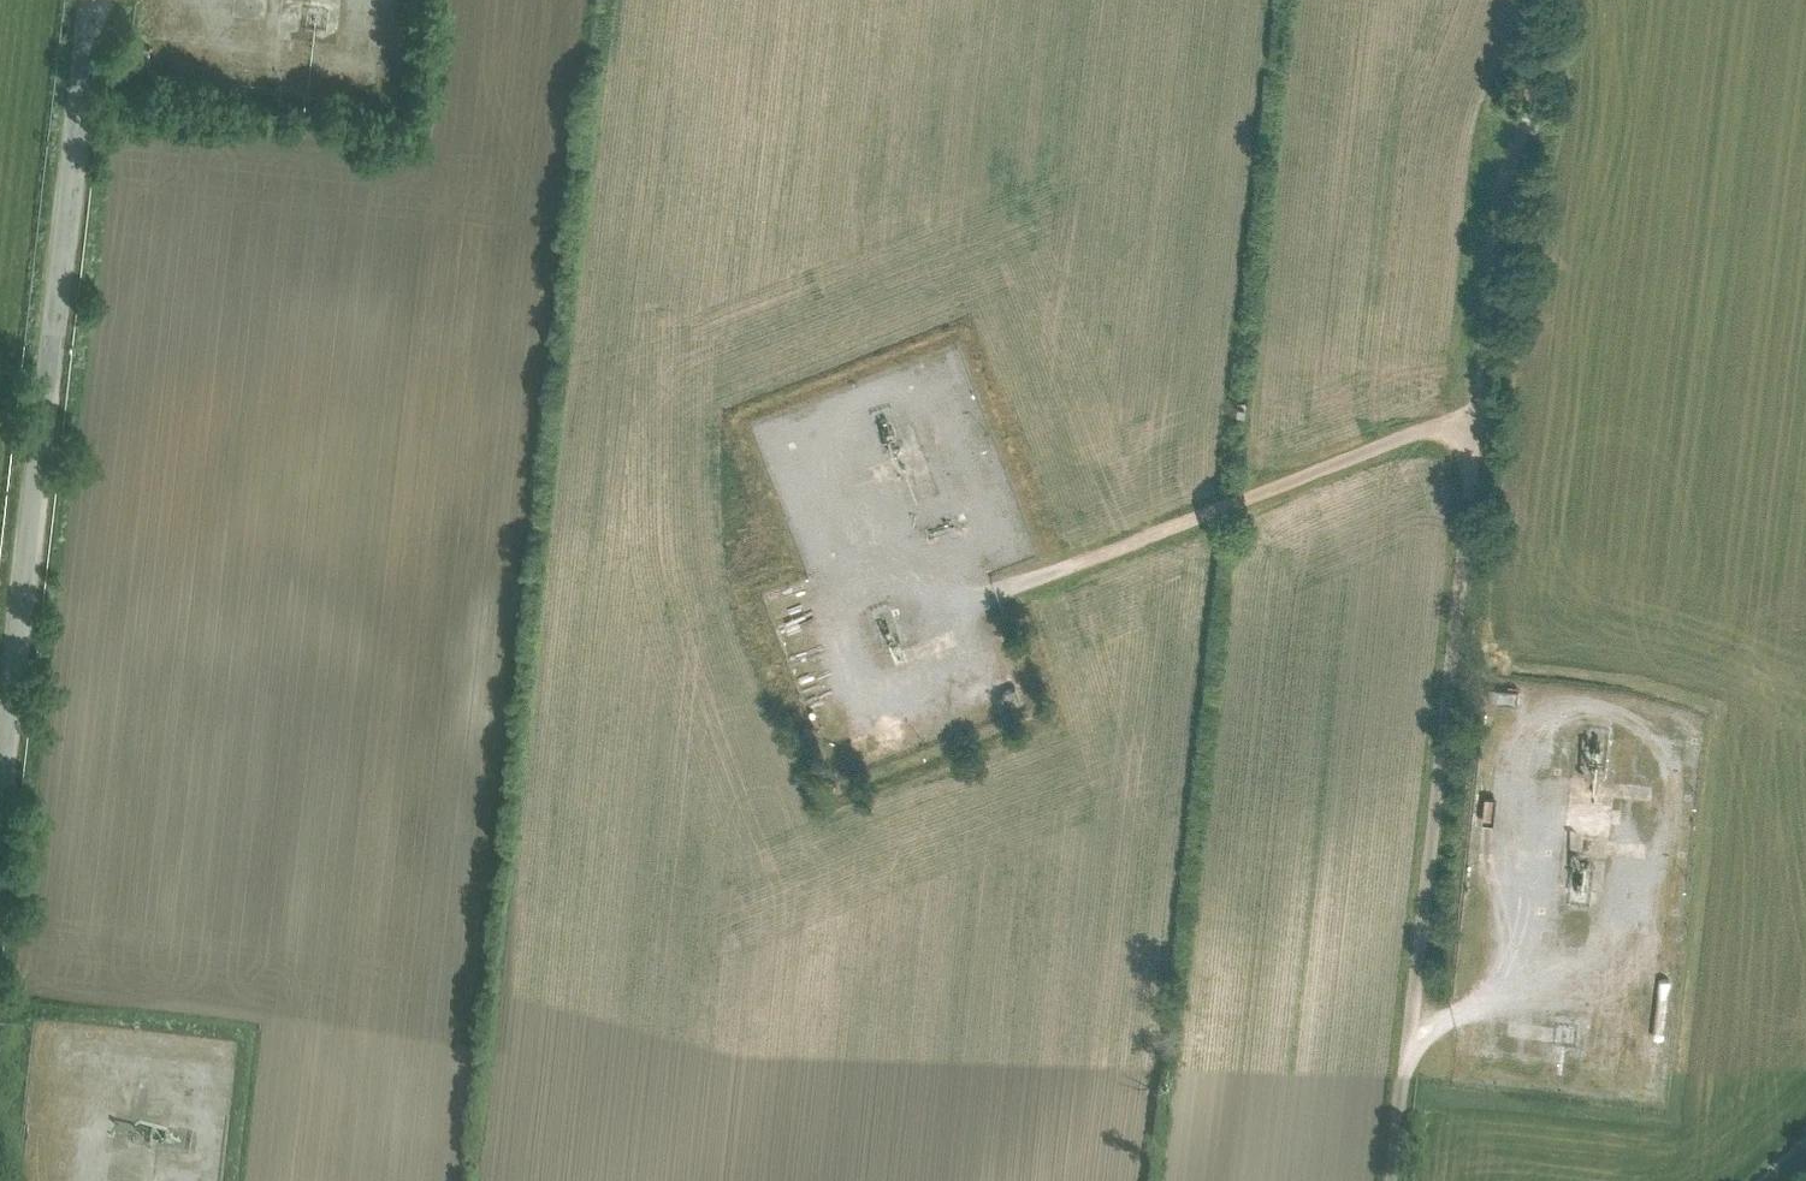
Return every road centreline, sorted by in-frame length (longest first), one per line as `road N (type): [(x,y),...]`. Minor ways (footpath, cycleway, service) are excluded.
road 1 (track): [(1393,1180),(1496,229),(1528,117)]
road 2 (unclassified): [(92,0),(0,789)]
road 3 (track): [(1479,419),(1432,424),(1005,585)]

